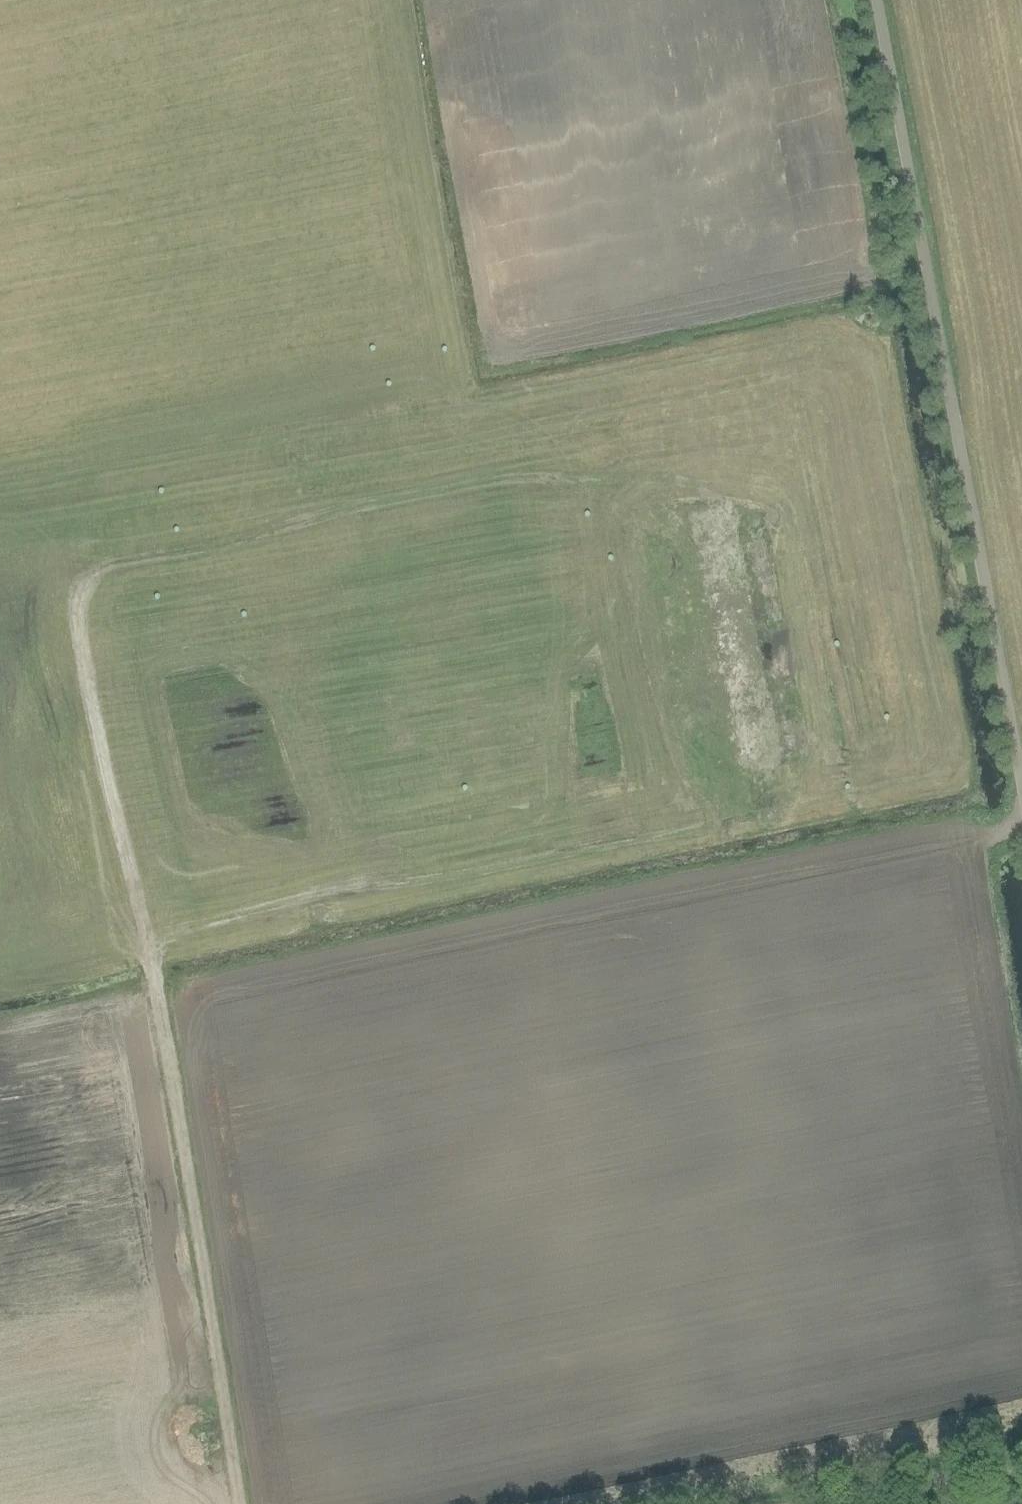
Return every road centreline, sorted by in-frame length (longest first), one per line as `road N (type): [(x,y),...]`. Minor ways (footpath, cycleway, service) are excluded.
road 1 (tertiary): [(824,1503),(1021,1460)]

